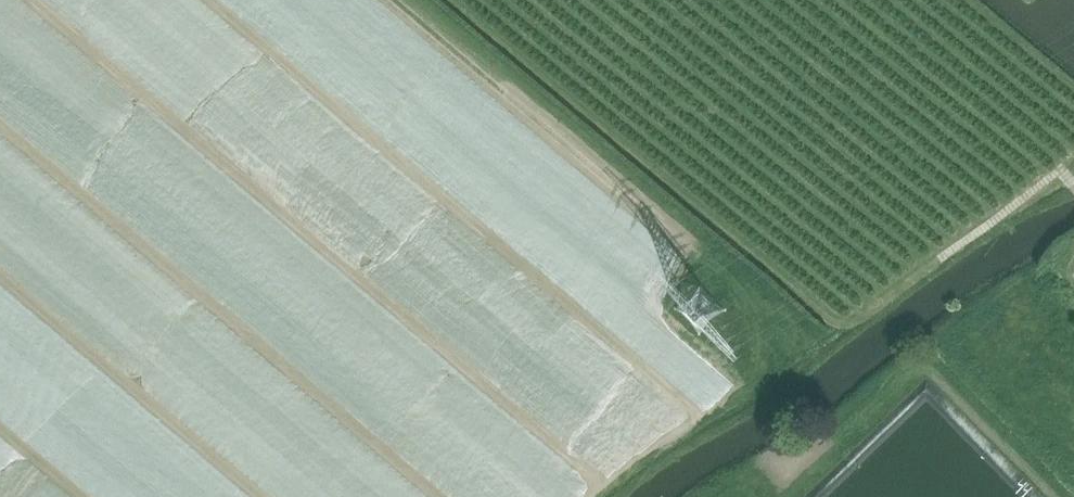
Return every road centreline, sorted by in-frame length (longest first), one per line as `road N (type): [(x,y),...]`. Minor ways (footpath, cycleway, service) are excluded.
road 1 (track): [(1073,186),(1061,171),(941,257)]

